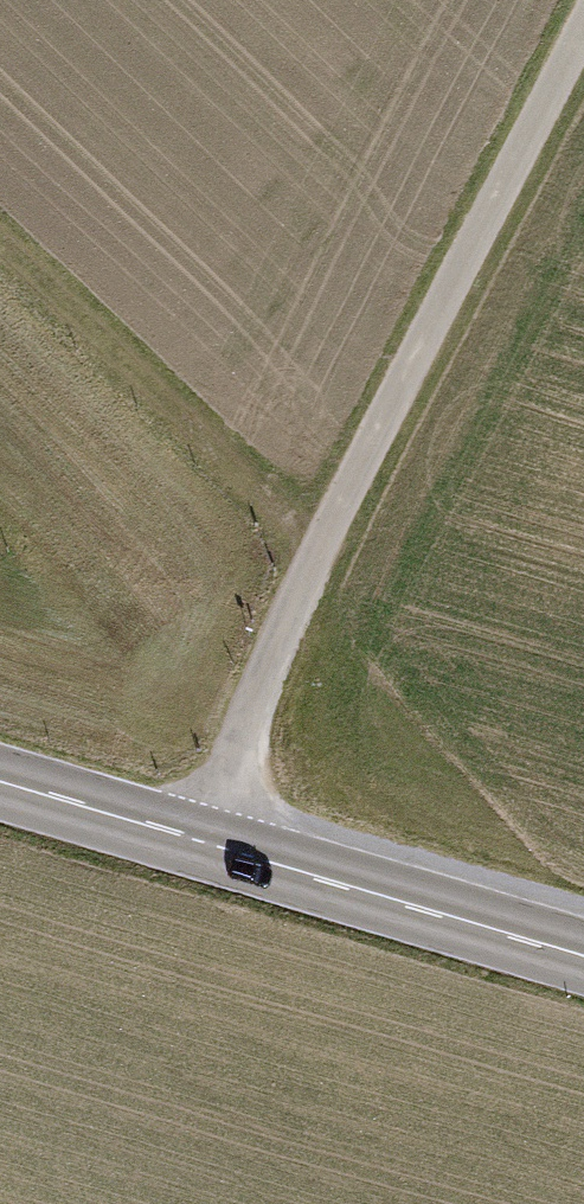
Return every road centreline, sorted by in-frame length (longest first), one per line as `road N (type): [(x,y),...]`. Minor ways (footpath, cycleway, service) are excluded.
road 1 (track): [(188,838),(304,549),(583,8)]
road 2 (tertiary): [(583,955),(0,782)]
road 3 (track): [(0,248),(304,549)]

